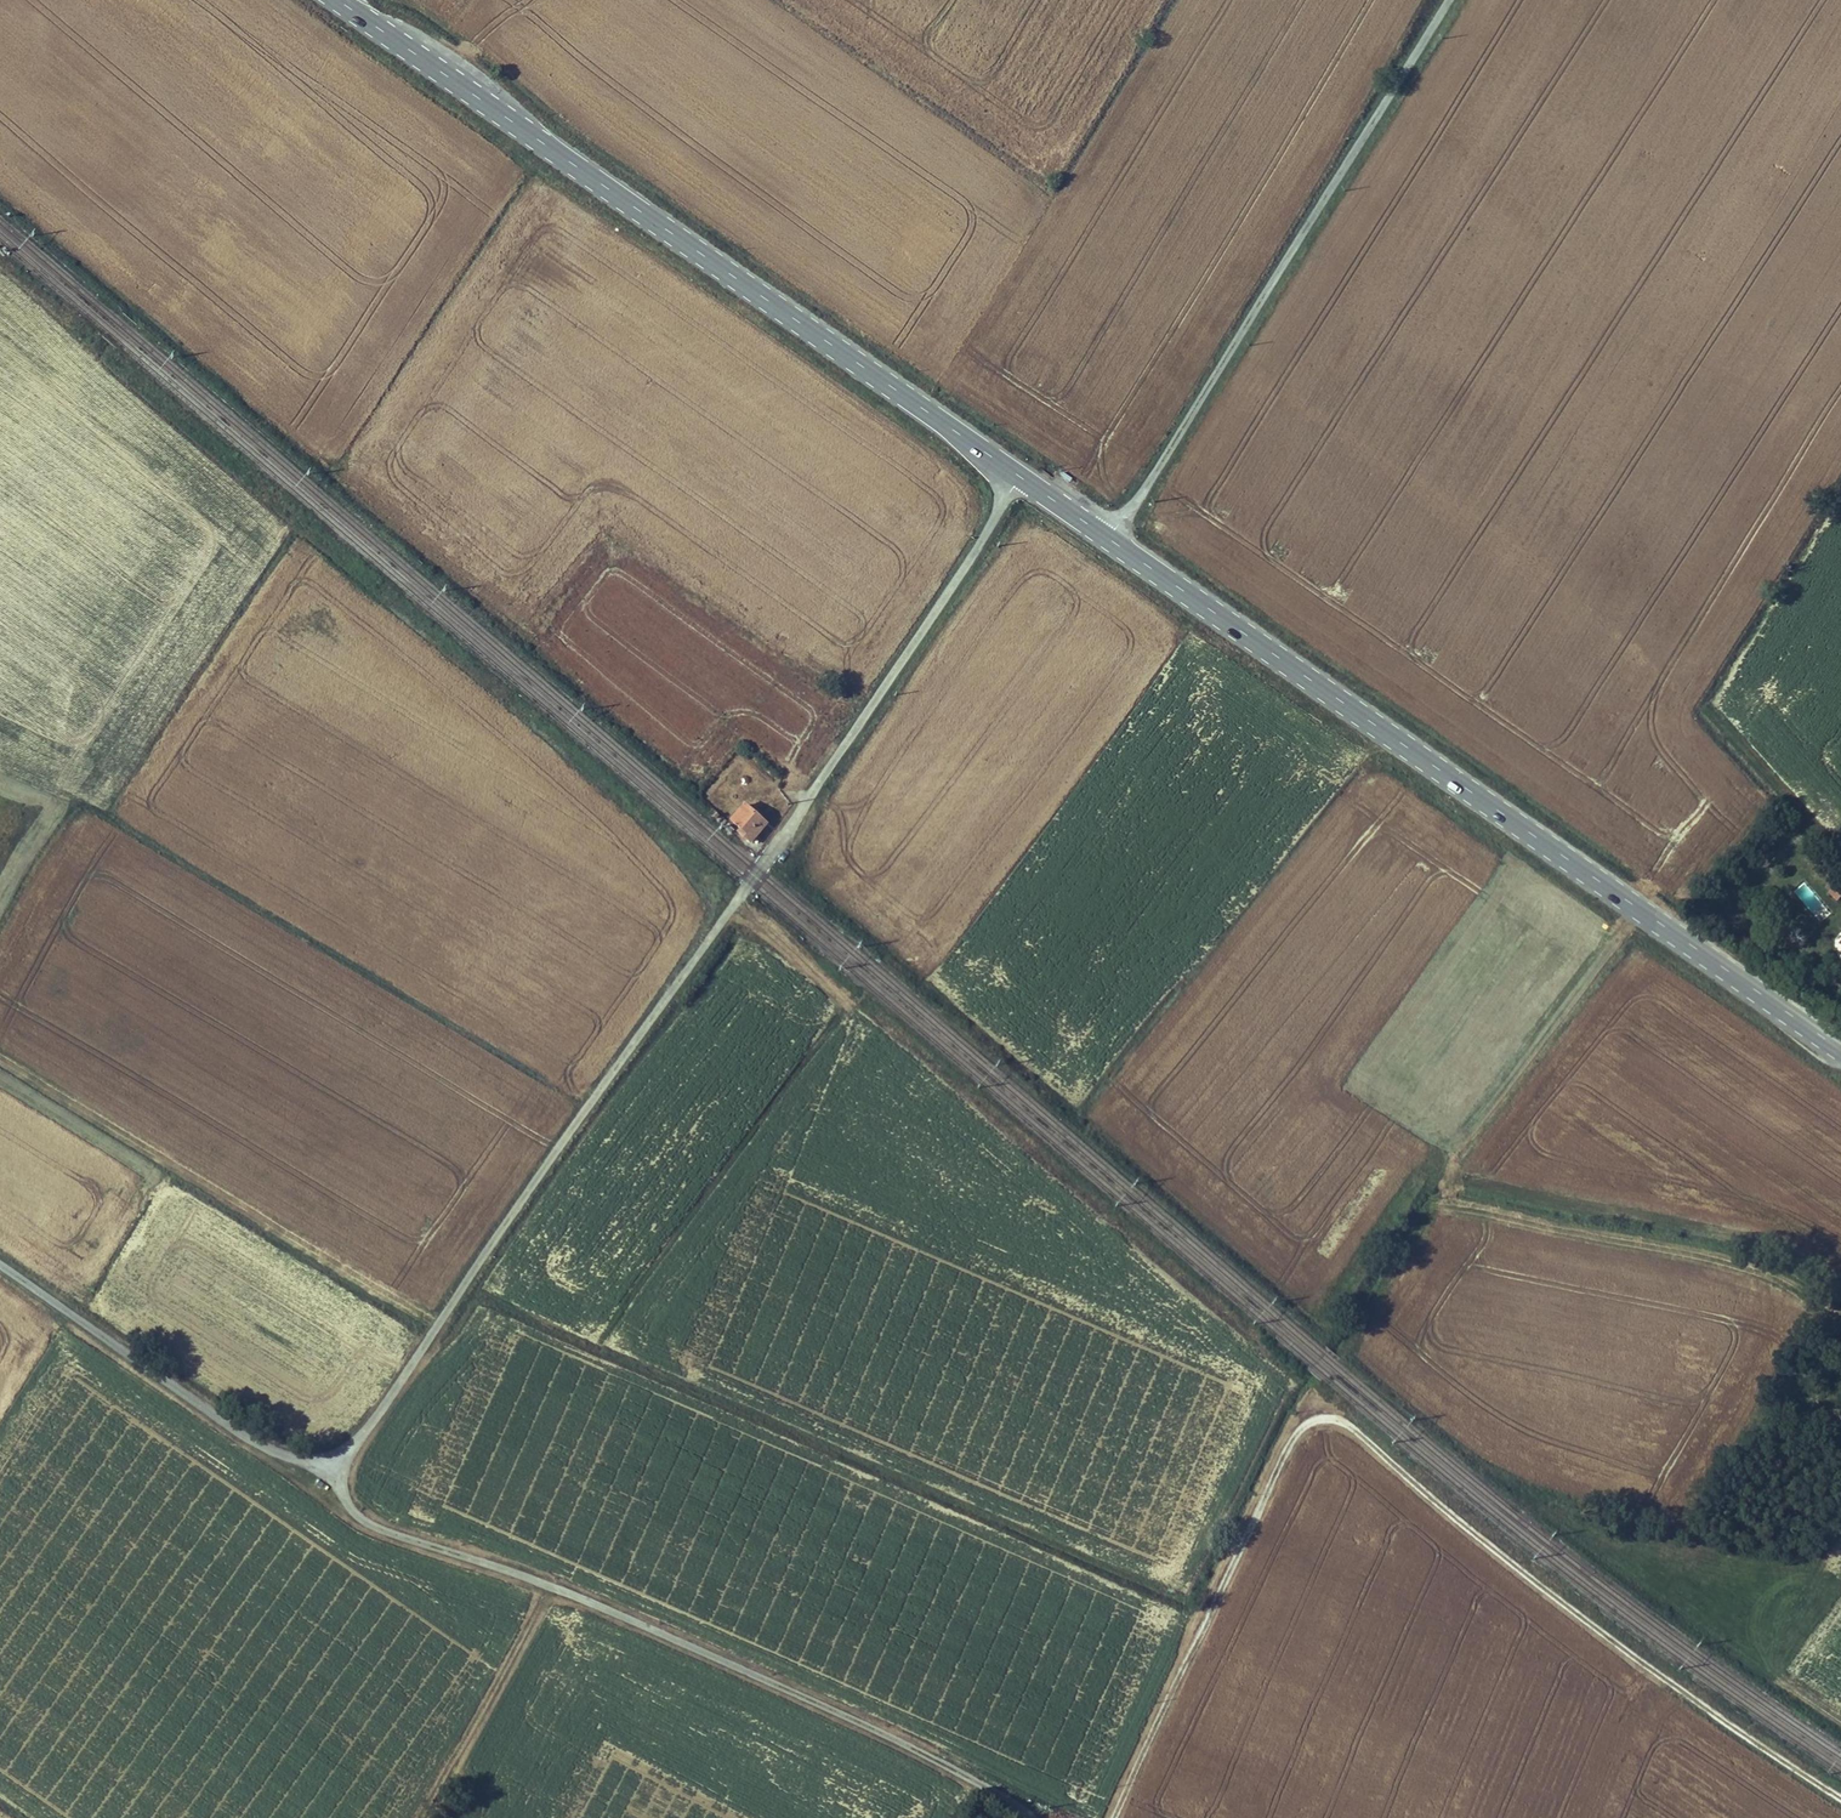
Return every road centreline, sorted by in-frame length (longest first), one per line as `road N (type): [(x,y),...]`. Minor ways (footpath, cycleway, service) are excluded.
road 1 (unclassified): [(1021,478),(757,873),(349,1449),(314,1460),(274,1450),(0,1265)]
road 2 (track): [(1840,1797),(1613,1641),(1338,1417),(1319,1417),(1290,1445),(1108,1817)]
road 3 (primary): [(1110,539),(1840,1047)]
road 4 (primary): [(345,0),(1021,478)]
road 5 (unclassified): [(1445,0),(1110,539)]

